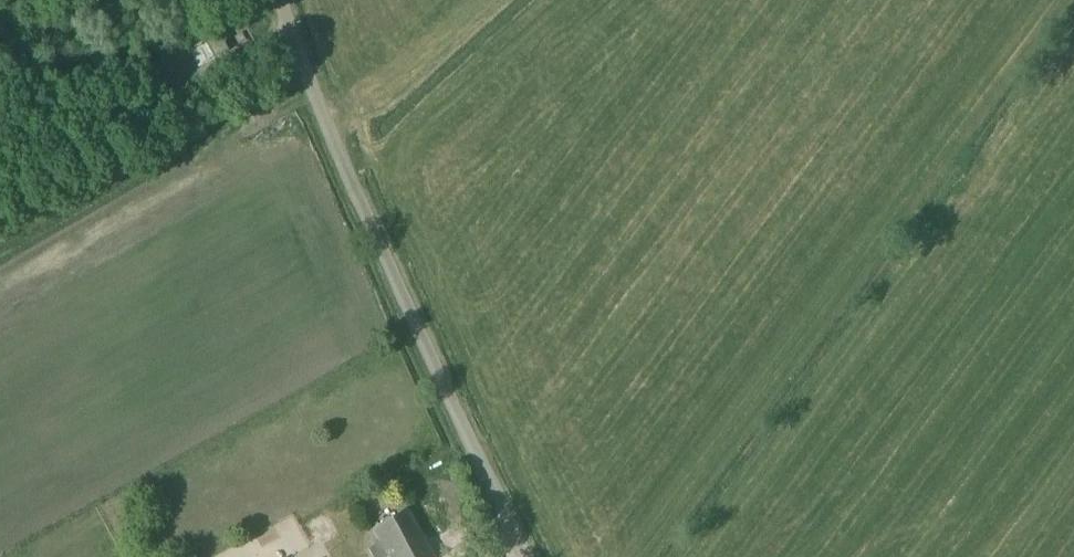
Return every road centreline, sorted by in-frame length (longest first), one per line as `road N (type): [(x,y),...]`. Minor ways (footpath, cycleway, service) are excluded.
road 1 (unclassified): [(523,556),(332,144),(279,0)]

